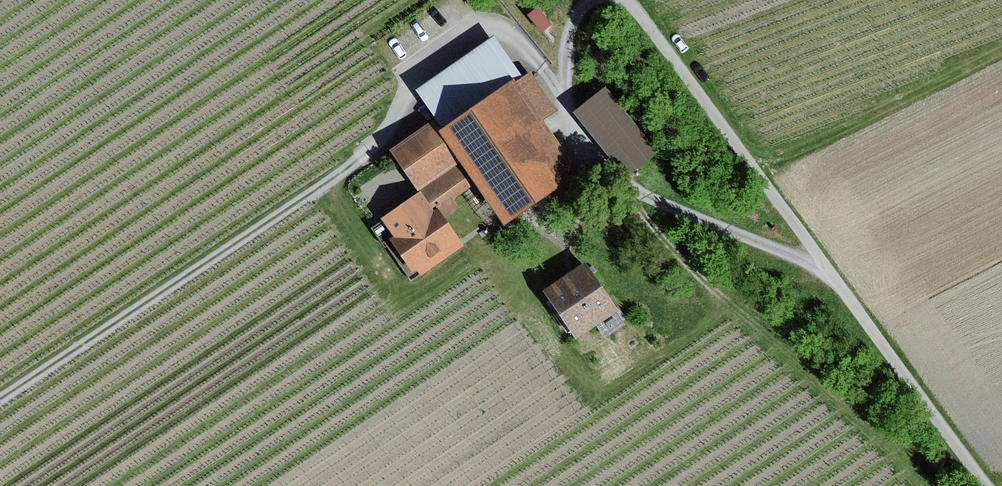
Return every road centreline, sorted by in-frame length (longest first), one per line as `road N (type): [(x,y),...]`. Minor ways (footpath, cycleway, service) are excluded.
road 1 (track): [(563,116),(500,29),(460,34),(414,68),(388,131),(362,156),(0,398)]
road 2 (track): [(624,0),(985,485)]
road 3 (track): [(563,116),(590,162),(620,188),(833,277)]
road 4 (track): [(588,0),(570,28),(563,116)]

